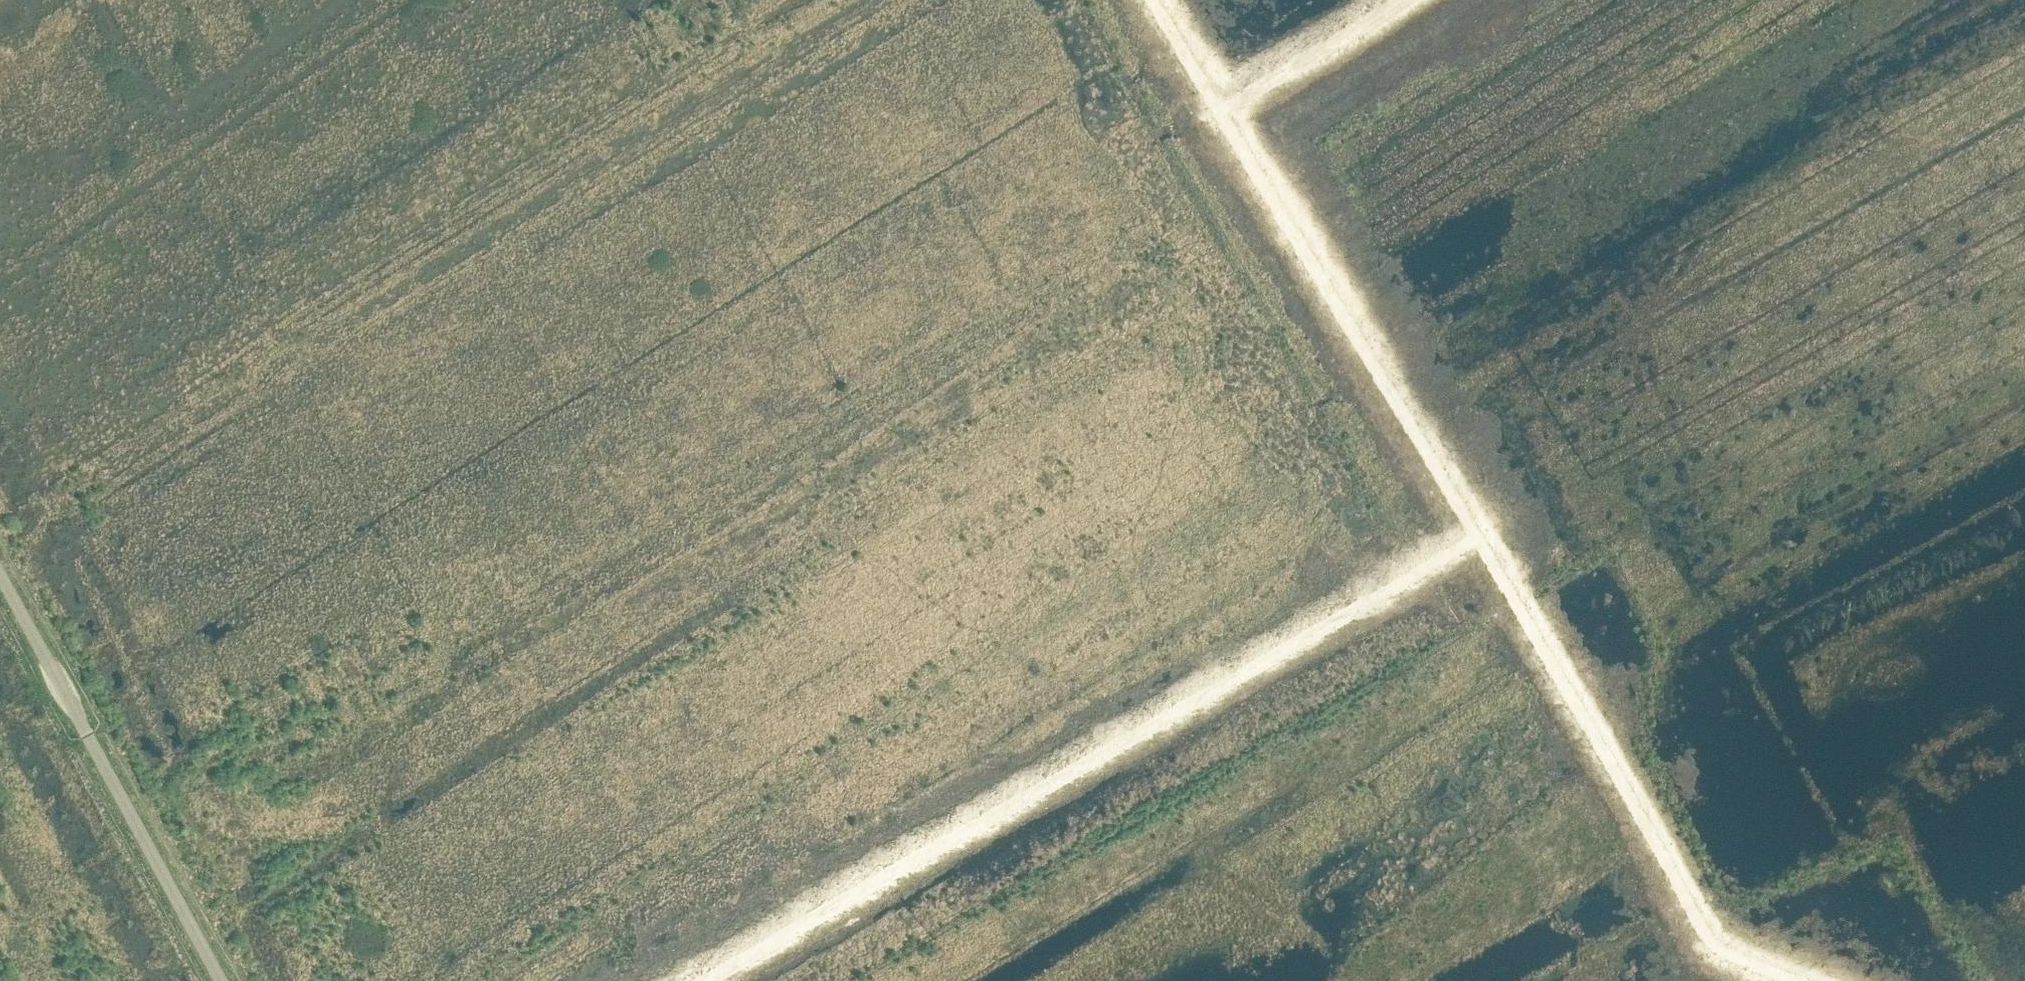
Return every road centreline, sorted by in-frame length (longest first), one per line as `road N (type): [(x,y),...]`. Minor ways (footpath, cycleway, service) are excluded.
road 1 (tertiary): [(222,980),(0,576)]

